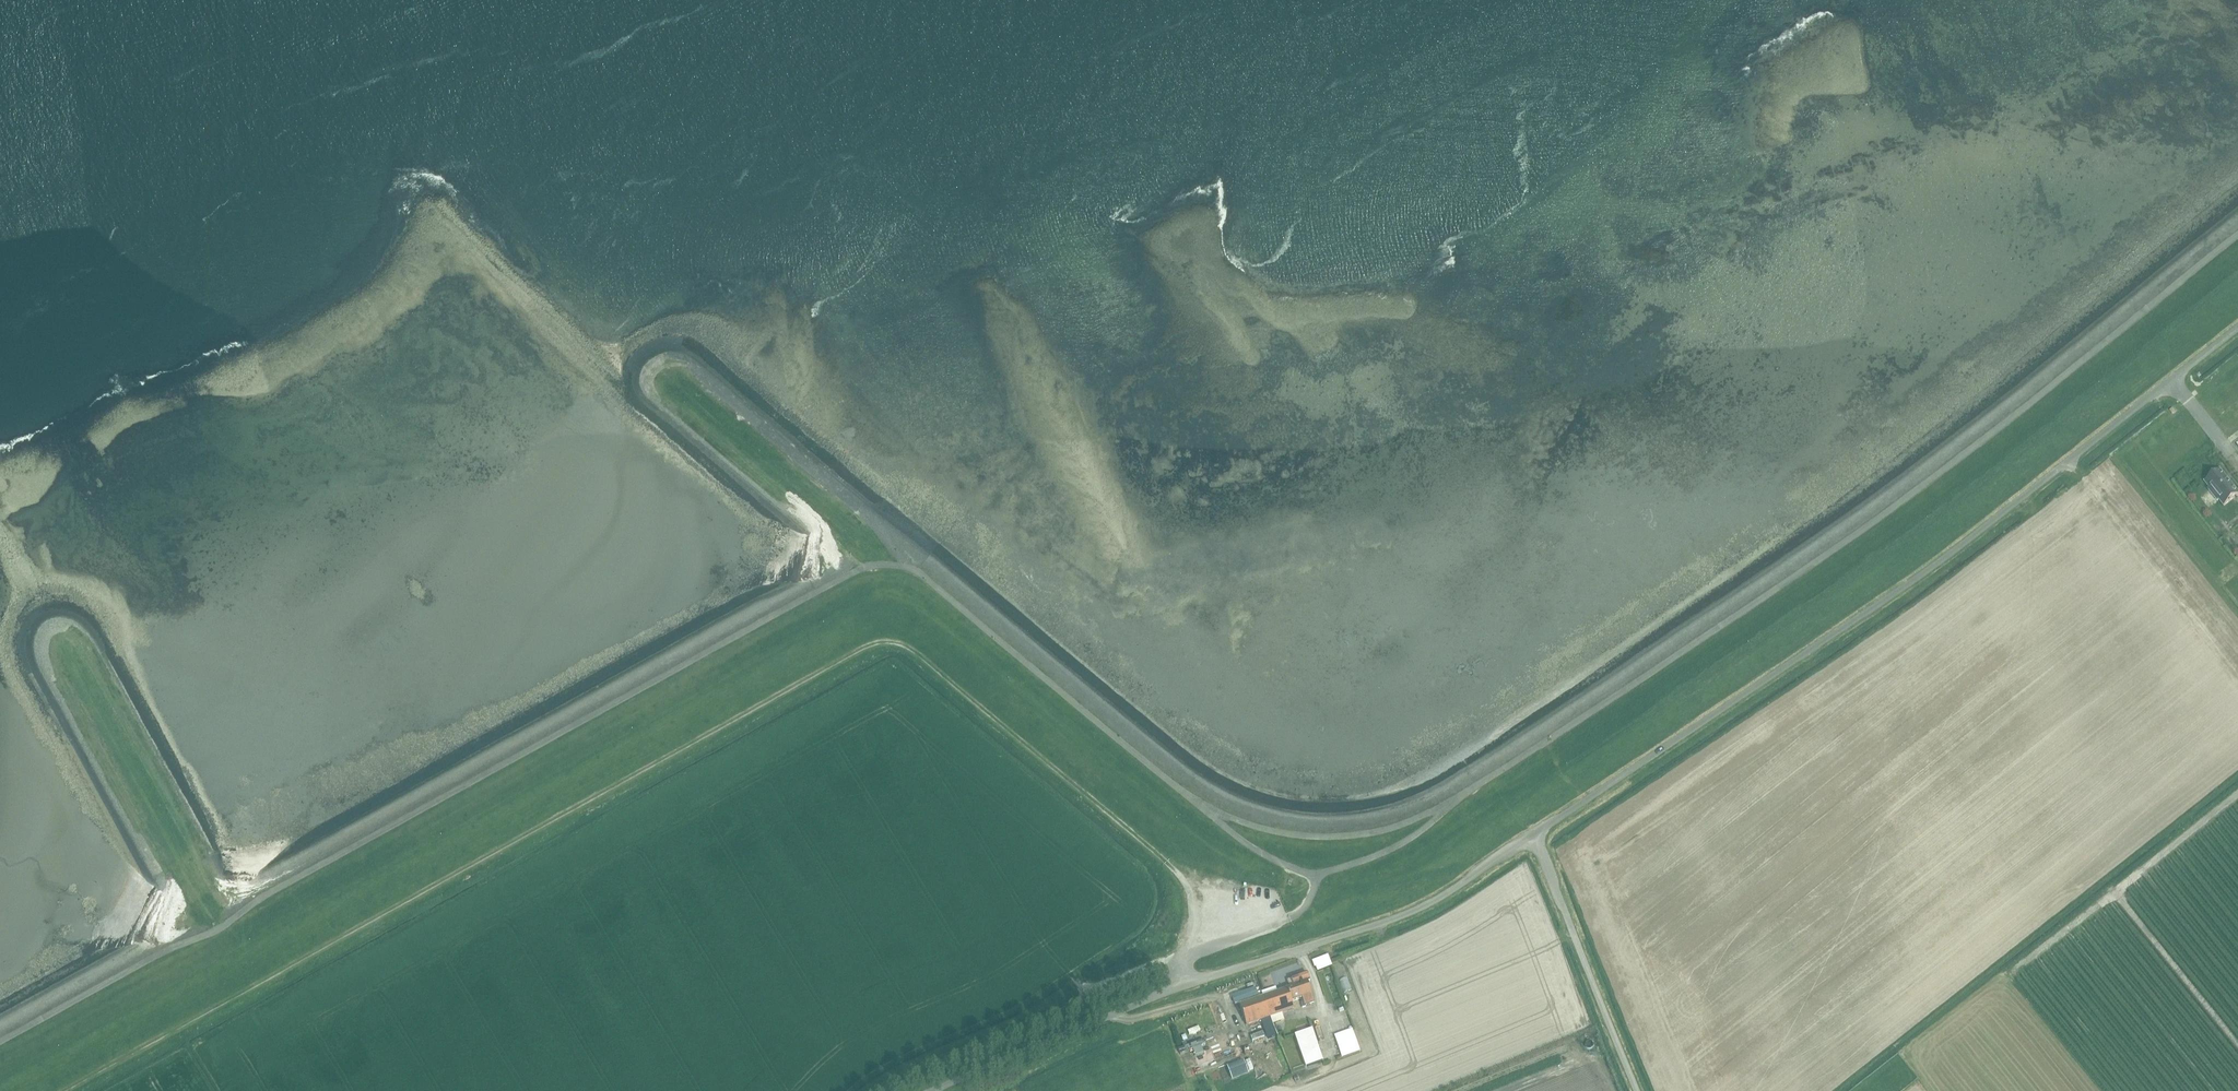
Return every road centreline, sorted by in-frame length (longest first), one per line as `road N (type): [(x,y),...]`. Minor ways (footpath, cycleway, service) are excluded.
road 1 (track): [(1167,866),(913,652),(882,643),(67,1090)]
road 2 (unclassified): [(1538,841),(1862,625),(2237,332)]
road 3 (unclassified): [(933,1090),(1179,986),(1432,904),(1538,841)]
road 4 (unclassified): [(1641,1090),(1538,841)]

